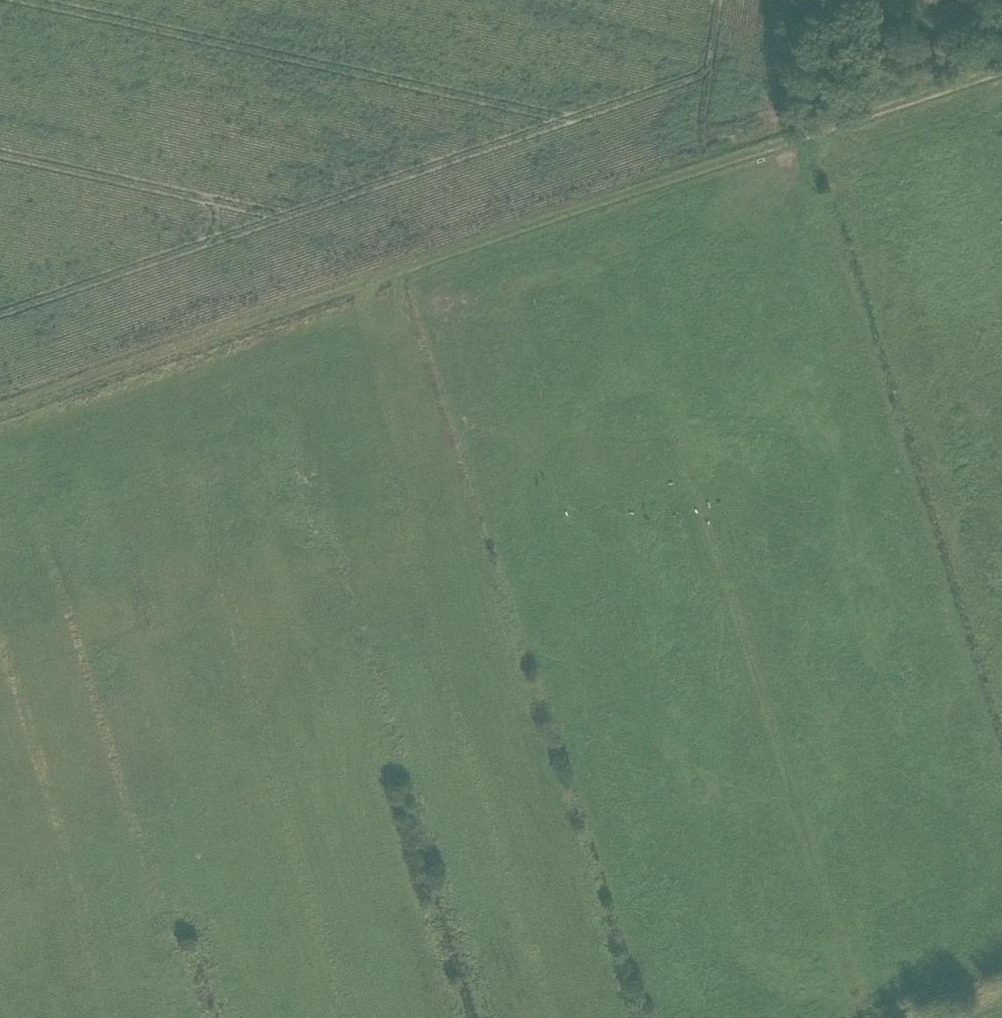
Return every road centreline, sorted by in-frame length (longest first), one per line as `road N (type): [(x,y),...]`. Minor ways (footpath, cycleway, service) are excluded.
road 1 (track): [(0,413),(1001,71)]

